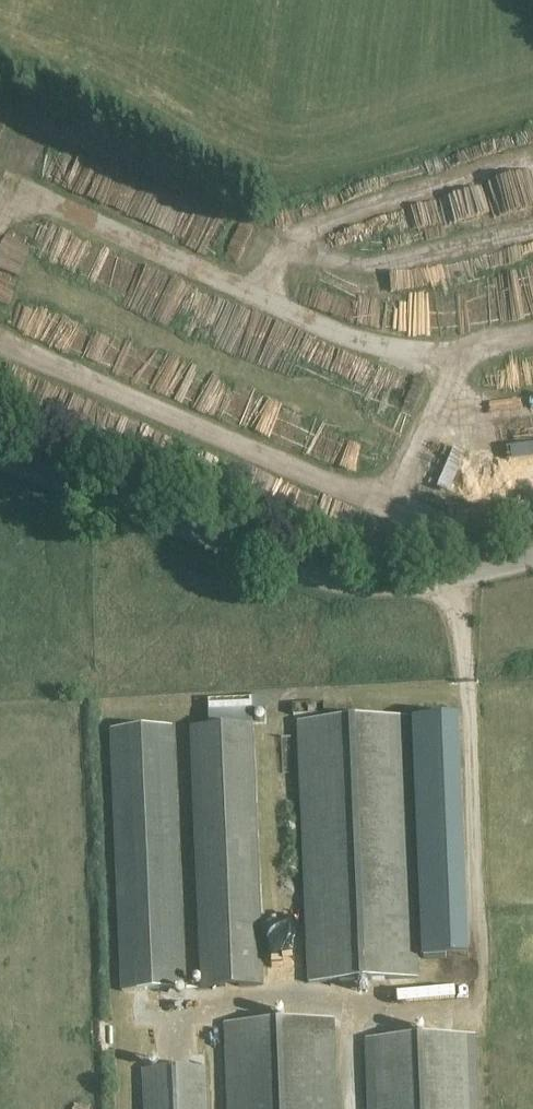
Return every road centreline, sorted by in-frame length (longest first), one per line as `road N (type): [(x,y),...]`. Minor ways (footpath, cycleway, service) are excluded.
road 1 (unclassified): [(0,218),(13,201),(33,196),(398,353),(443,355),(532,334)]
road 2 (unclassified): [(0,462),(283,574),(366,591),(532,563)]

